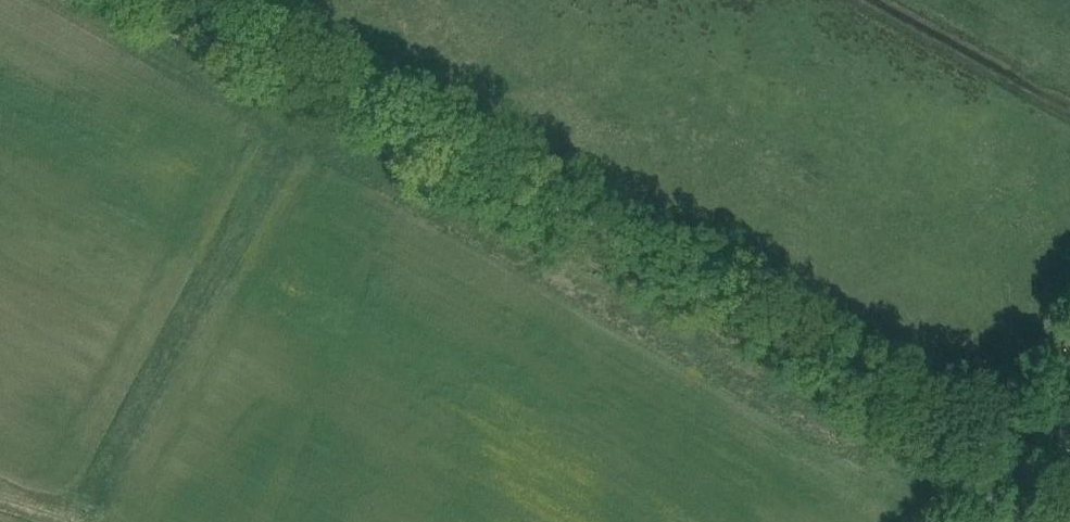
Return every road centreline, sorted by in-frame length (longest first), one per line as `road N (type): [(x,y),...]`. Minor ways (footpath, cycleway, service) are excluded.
road 1 (track): [(168,0),(1007,463)]

